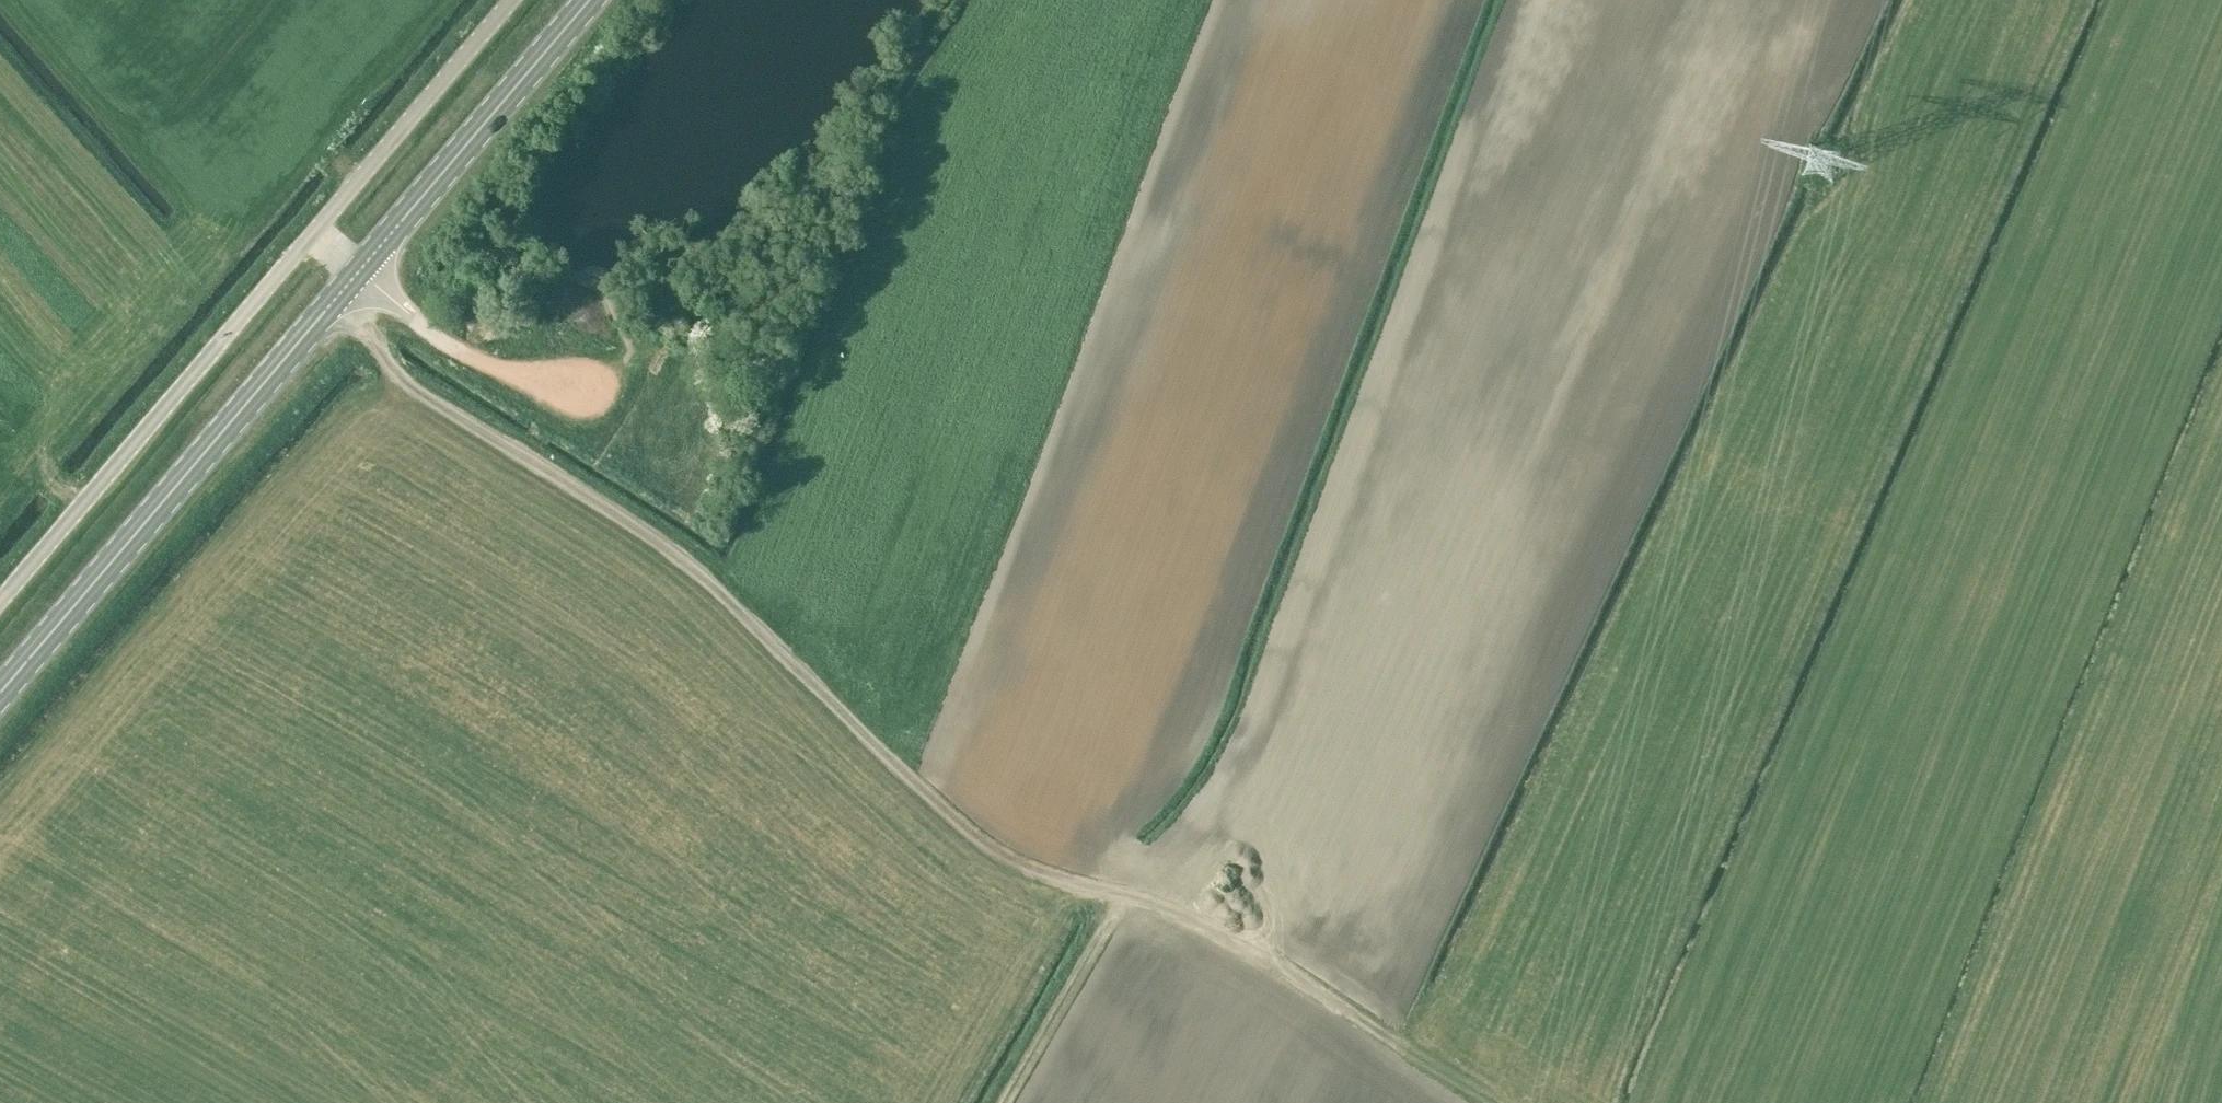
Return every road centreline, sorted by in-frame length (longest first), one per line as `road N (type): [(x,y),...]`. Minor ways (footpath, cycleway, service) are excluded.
road 1 (primary): [(0,693),(358,272)]
road 2 (unclassified): [(0,602),(314,234)]
road 3 (primary): [(358,272),(589,0)]
road 4 (unclassified): [(314,234),(512,0)]

